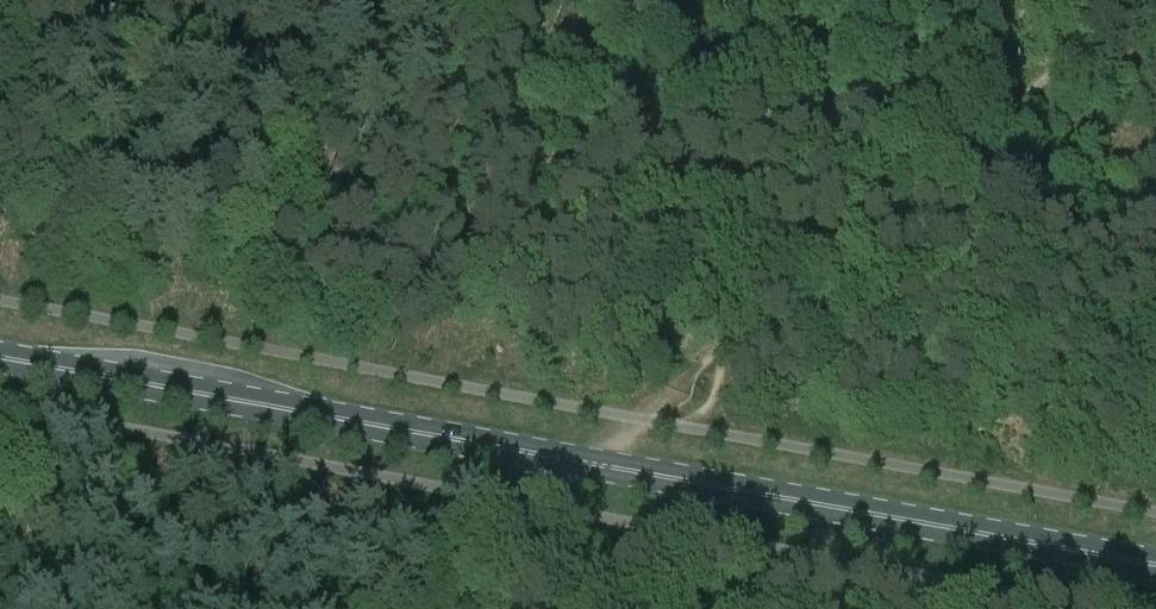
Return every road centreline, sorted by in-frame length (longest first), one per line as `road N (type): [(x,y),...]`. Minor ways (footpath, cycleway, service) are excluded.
road 1 (primary): [(1155,567),(0,357)]
road 2 (track): [(1141,0),(919,197),(407,608)]

